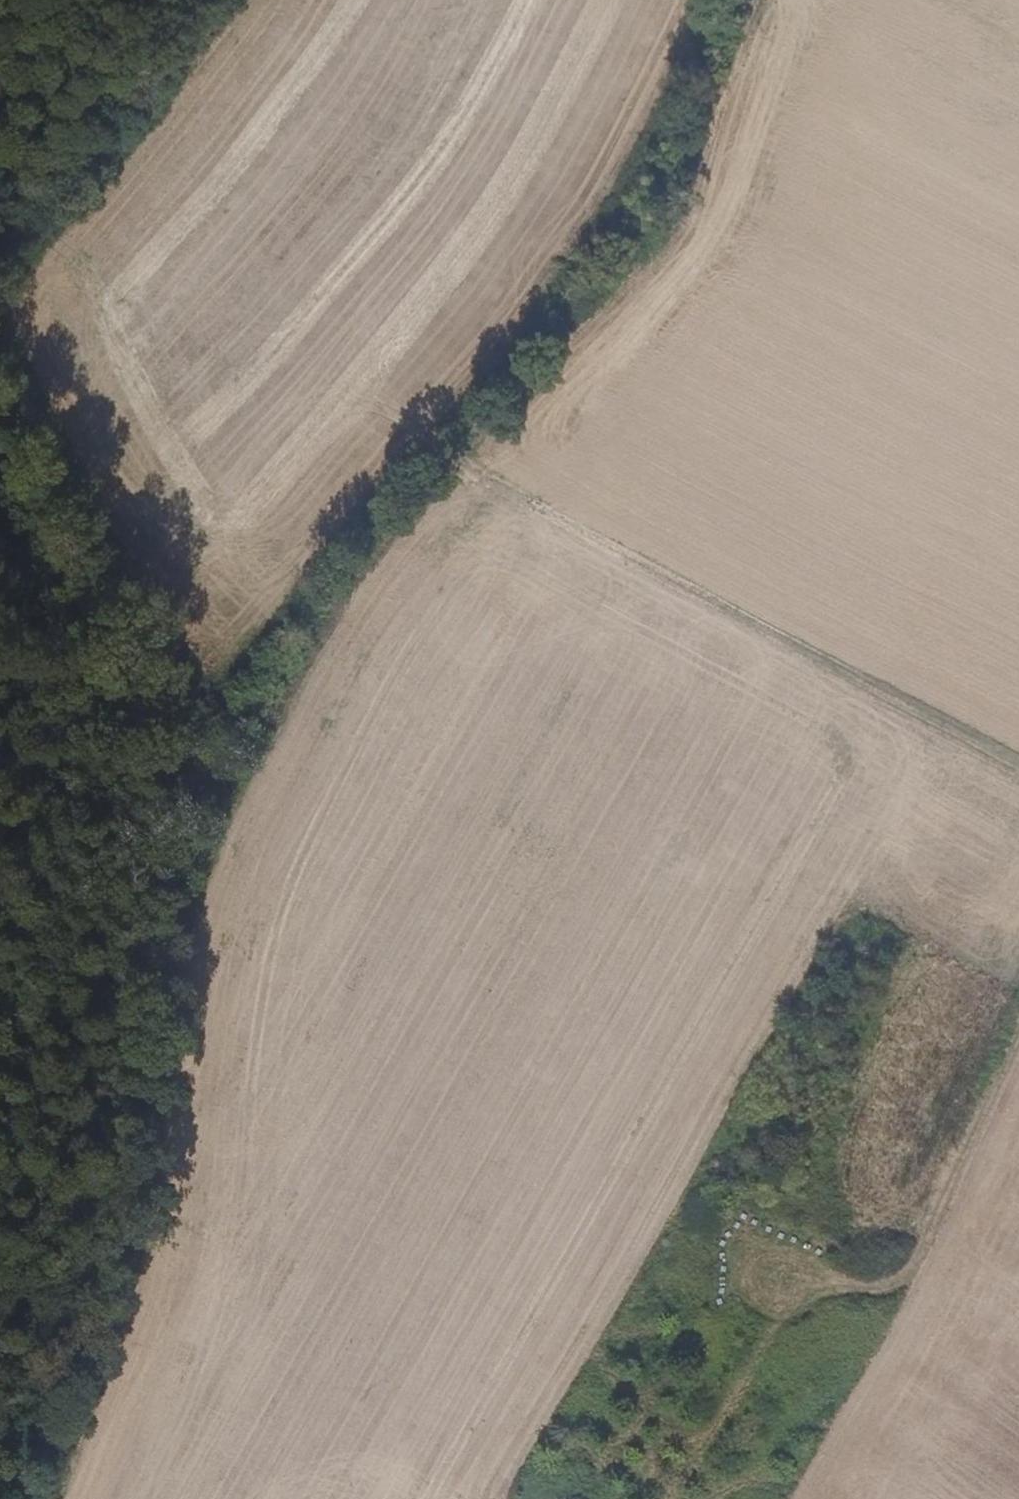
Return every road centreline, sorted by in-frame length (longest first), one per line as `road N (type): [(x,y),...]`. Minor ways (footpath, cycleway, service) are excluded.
road 1 (track): [(1018,762),(876,692)]

